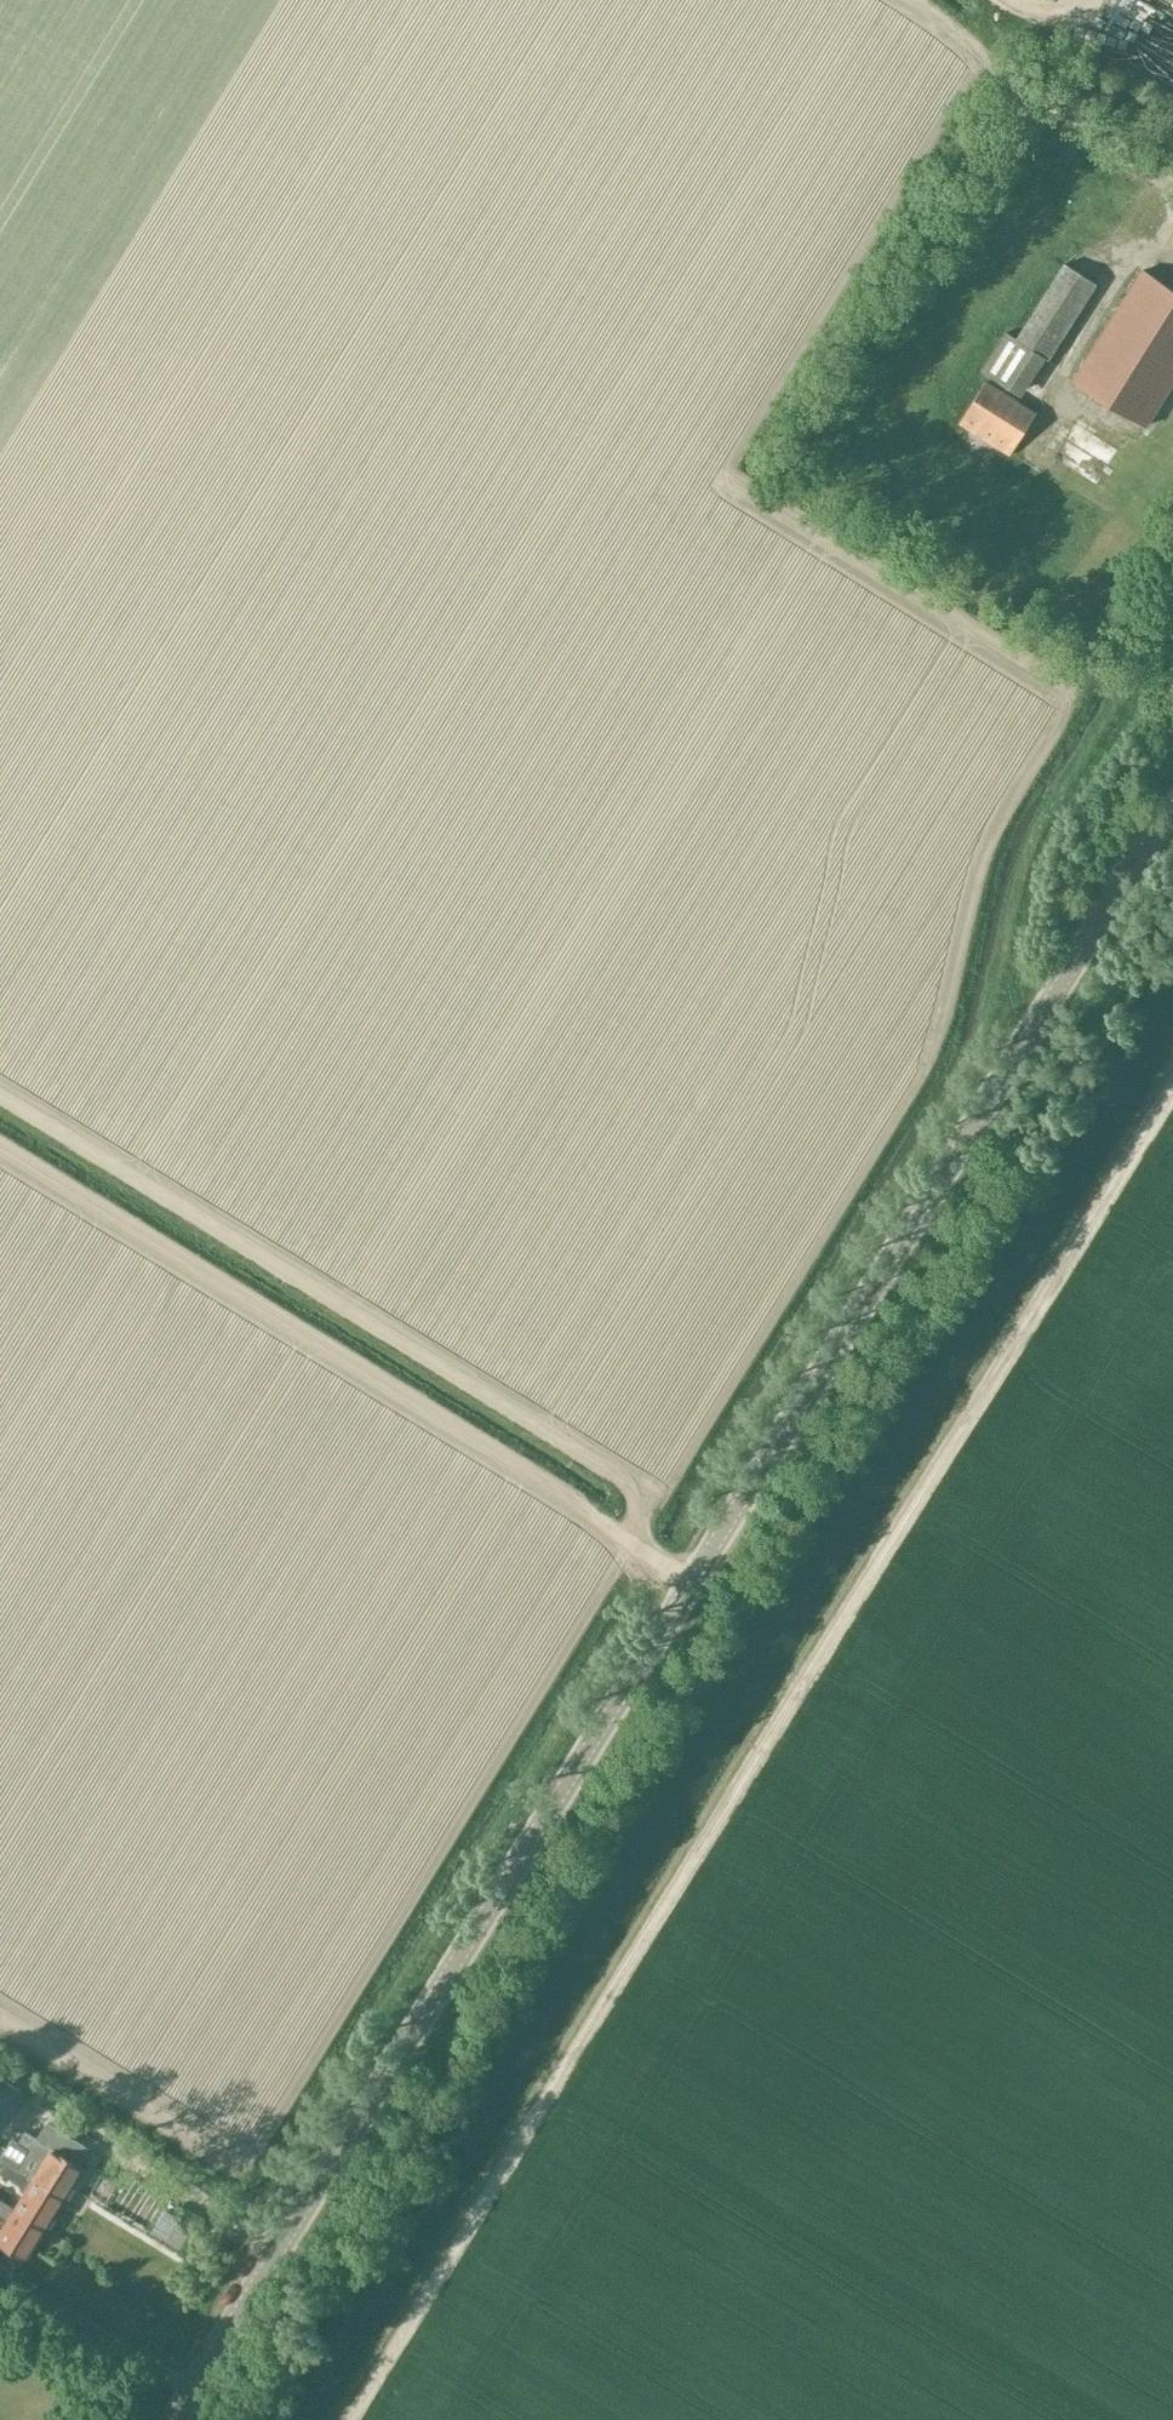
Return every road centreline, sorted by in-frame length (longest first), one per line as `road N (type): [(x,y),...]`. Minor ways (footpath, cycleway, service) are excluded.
road 1 (unclassified): [(170,2419),(1172,804)]

